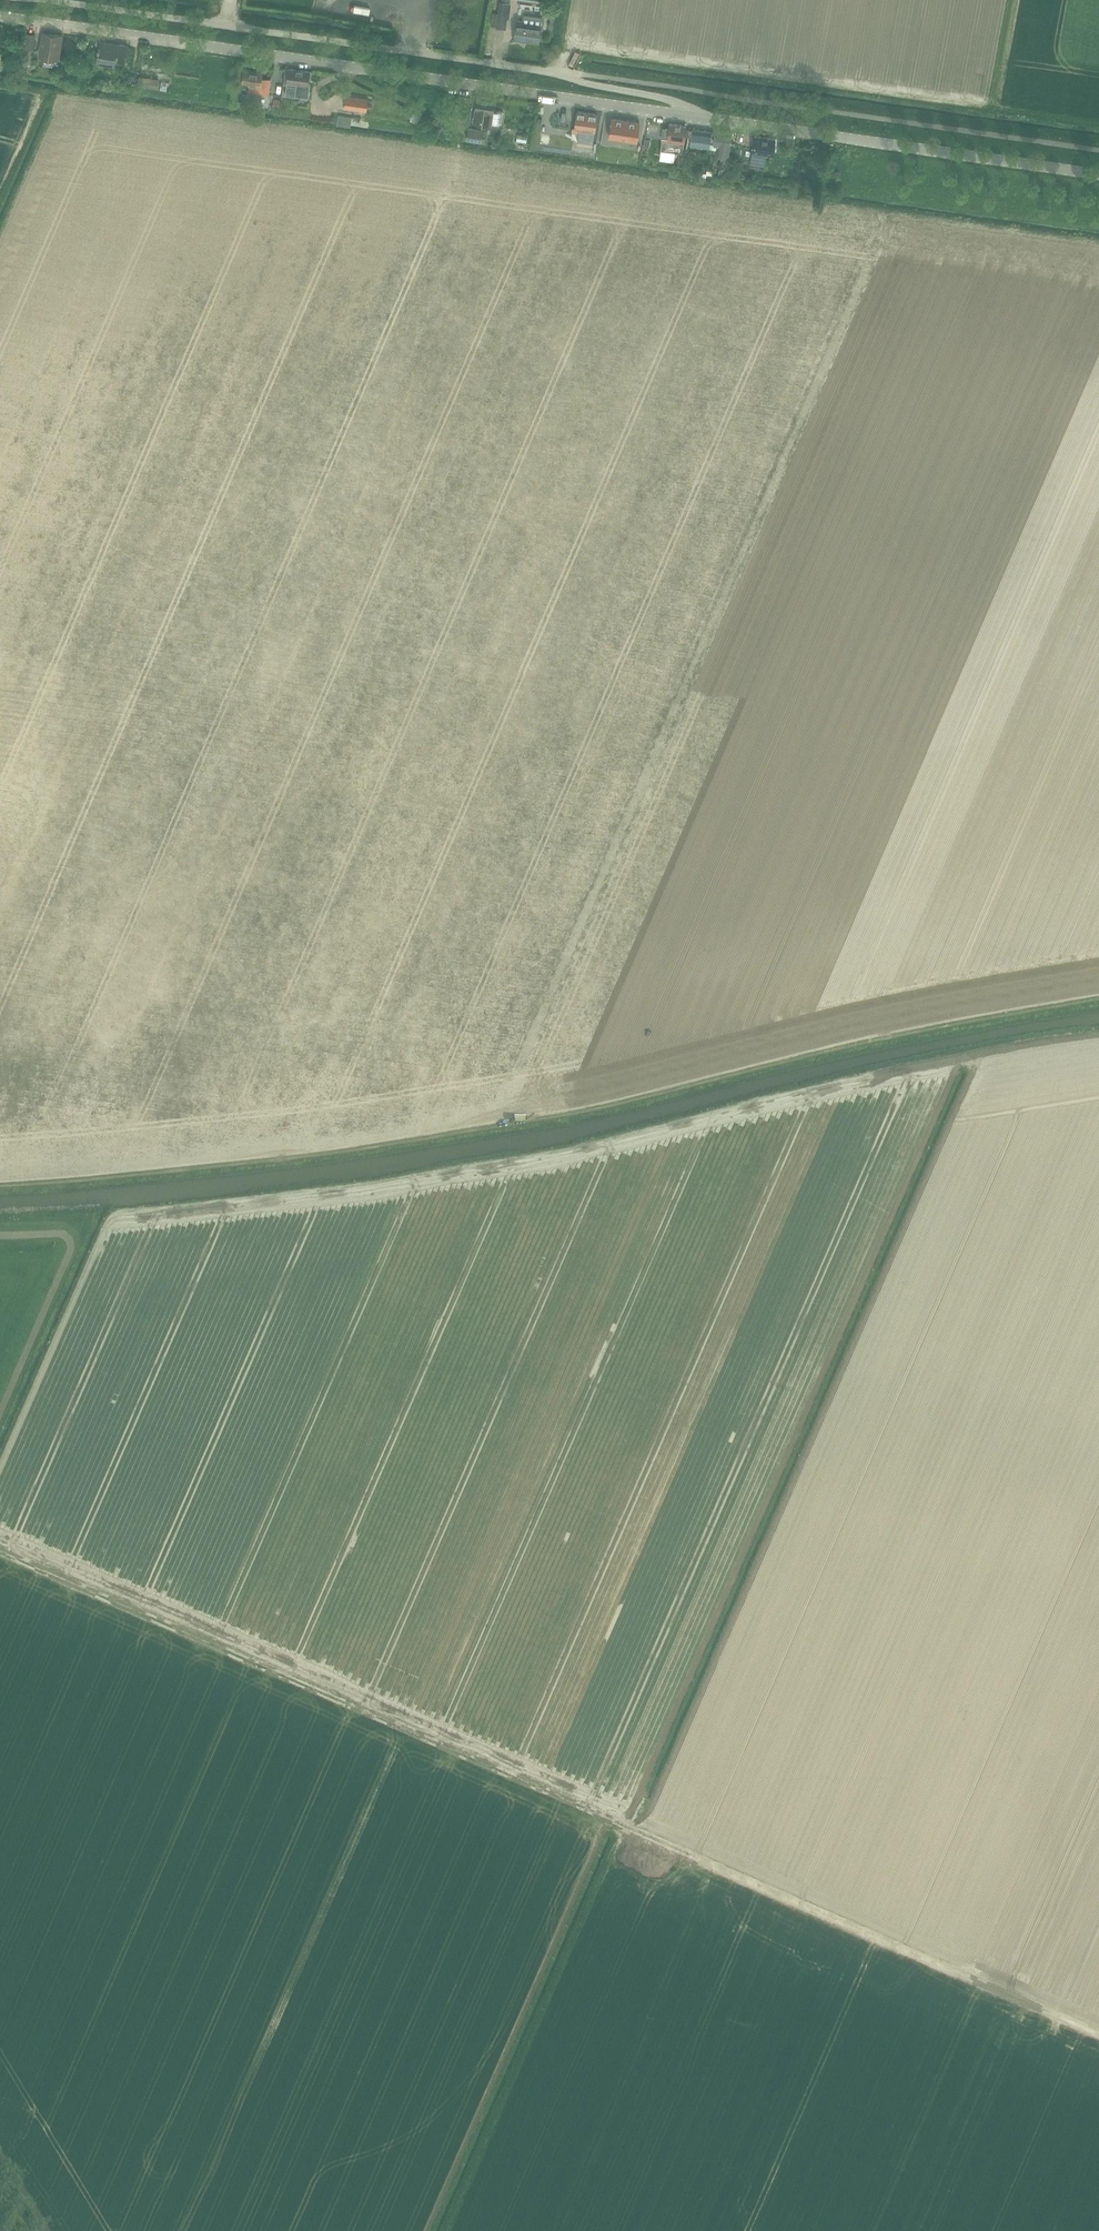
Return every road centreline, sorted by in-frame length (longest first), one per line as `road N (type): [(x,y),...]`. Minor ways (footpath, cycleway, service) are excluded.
road 1 (tertiary): [(1098,175),(0,17)]
road 2 (track): [(1098,2036),(607,1820)]
road 3 (track): [(458,149),(456,132),(440,117),(347,67)]

